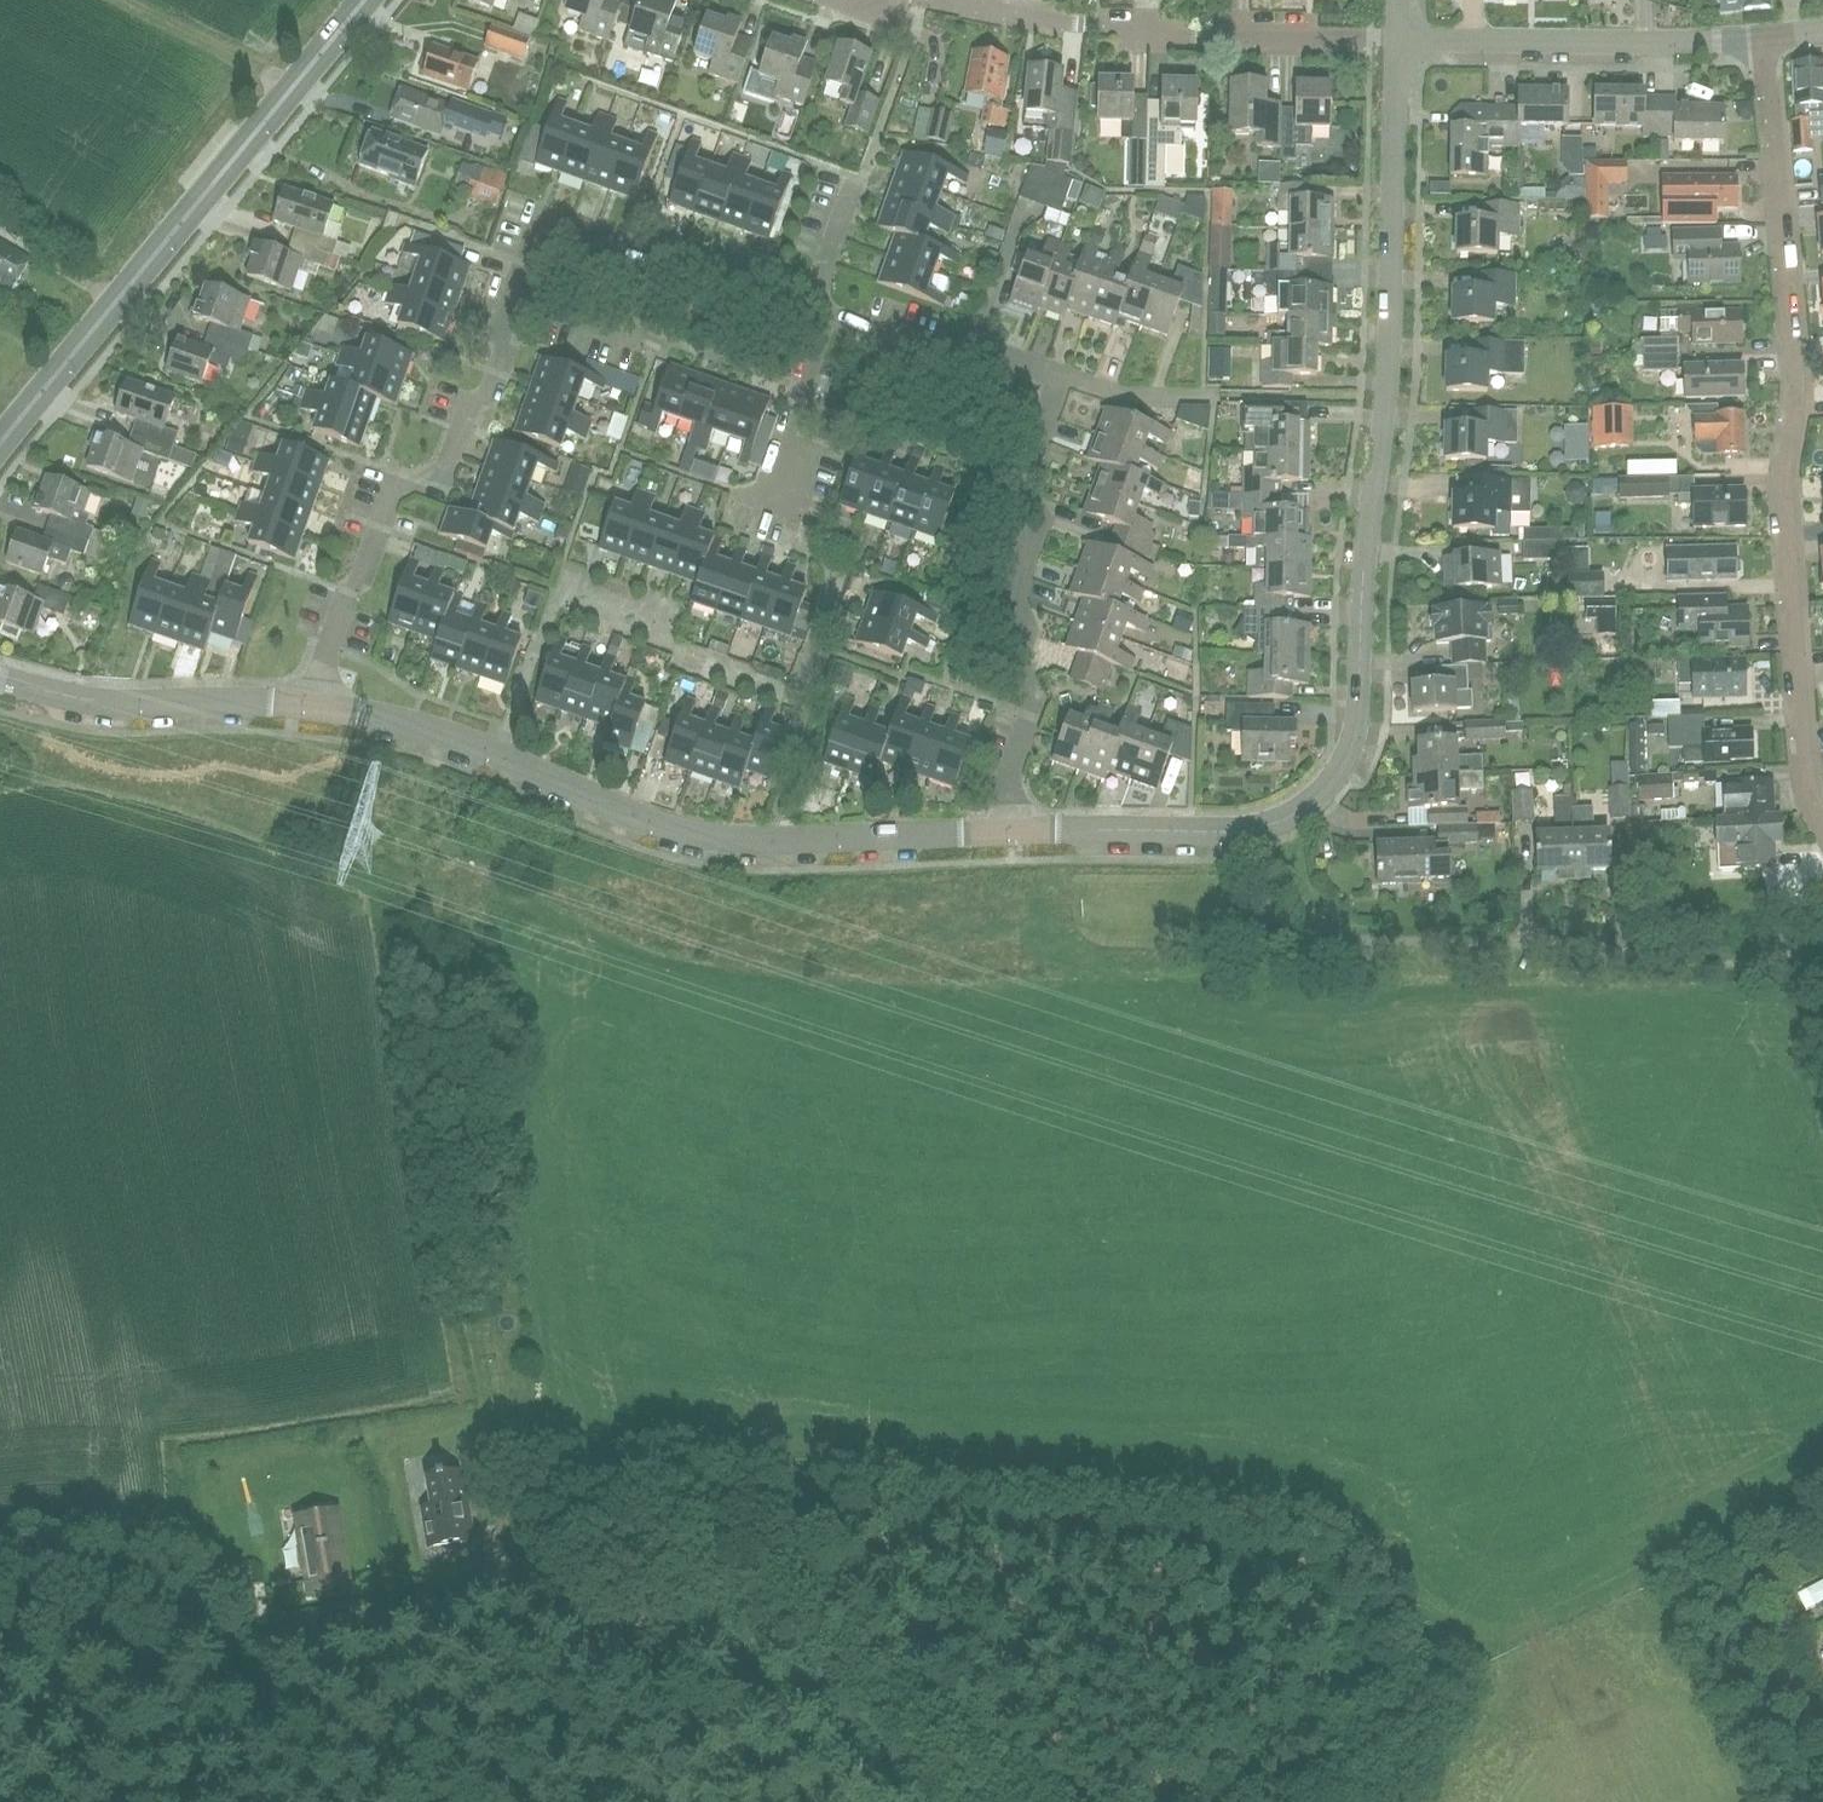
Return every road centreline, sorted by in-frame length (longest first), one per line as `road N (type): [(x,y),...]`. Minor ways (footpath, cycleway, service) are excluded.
road 1 (track): [(1007,1801),(815,1635),(738,1579),(533,1591),(0,1666)]
road 2 (residential): [(1005,830),(1234,831),(1275,823),(1324,788),(1350,748),(1387,387),(1394,40)]
road 3 (residential): [(1822,822),(1801,772),(1781,521),(1794,422),(1761,37)]
road 4 (residential): [(316,706),(413,721),(499,749),(653,821),(711,835),(1005,830)]
road 5 (secondary): [(0,442),(366,0)]
road 6 (residential): [(1005,830),(1001,781),(1023,713),(1014,667),(1026,631),(1013,598),(1042,524),(1028,477),(1059,374)]
road 7 (residential): [(316,706),(384,501),(443,469),(472,425),(506,292)]
road 8 (residential): [(1394,40),(1104,24),(942,0)]
road 9 (residential): [(506,292),(517,240),(537,207),(811,305)]
road 10 (residential): [(1394,40),(1761,37)]
road 11 (residential): [(316,706),(82,699),(0,679)]
road 12 (track): [(533,1591),(525,1640),(418,1801)]
road 13 (residential): [(1822,945),(1781,958),(1717,961),(1630,952)]
road 14 (residential): [(776,494),(827,311)]
road 15 (residential): [(659,340),(506,292)]
road 16 (residential): [(972,345),(939,354),(827,311)]
road 17 (residential): [(972,345),(1023,205)]
road 18 (residential): [(1059,374),(1130,396),(1202,395)]
road 19 (residential): [(811,305),(866,176)]

